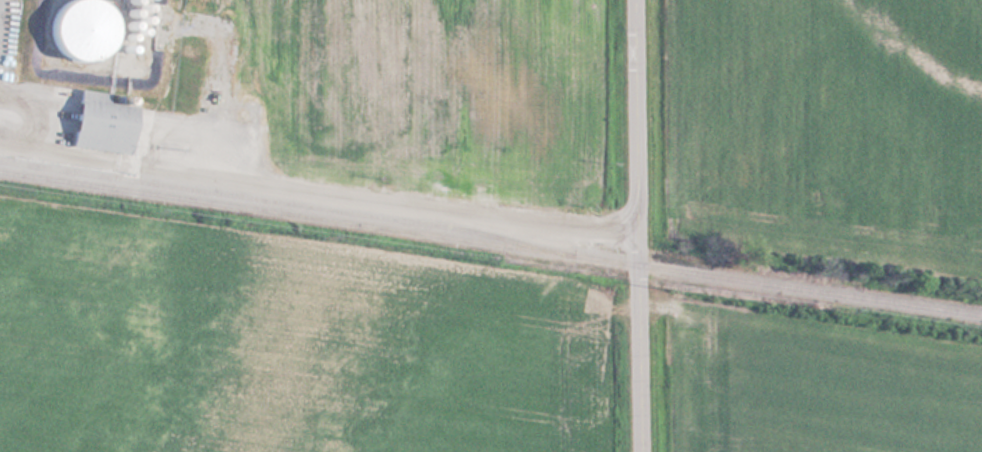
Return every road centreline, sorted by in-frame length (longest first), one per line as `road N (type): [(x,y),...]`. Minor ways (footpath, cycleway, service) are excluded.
road 1 (residential): [(638,451),(633,0)]

